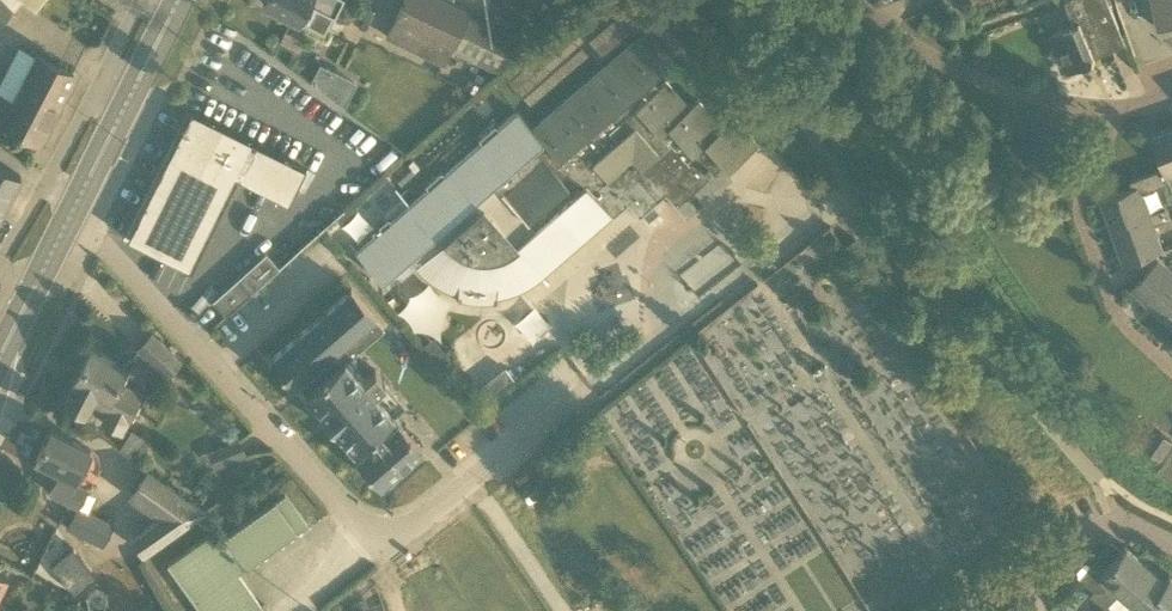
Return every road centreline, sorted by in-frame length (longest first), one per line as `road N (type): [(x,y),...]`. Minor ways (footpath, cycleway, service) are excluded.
road 1 (residential): [(384,545),(72,212)]
road 2 (residential): [(1119,106),(1086,179),(1083,224),(1122,318),(1171,370)]
road 3 (residential): [(1119,106),(1012,92),(948,65),(854,0)]
road 4 (primary): [(72,212),(178,0)]
road 5 (residential): [(1171,549),(1123,525),(989,610)]
road 6 (primary): [(0,356),(72,212)]

